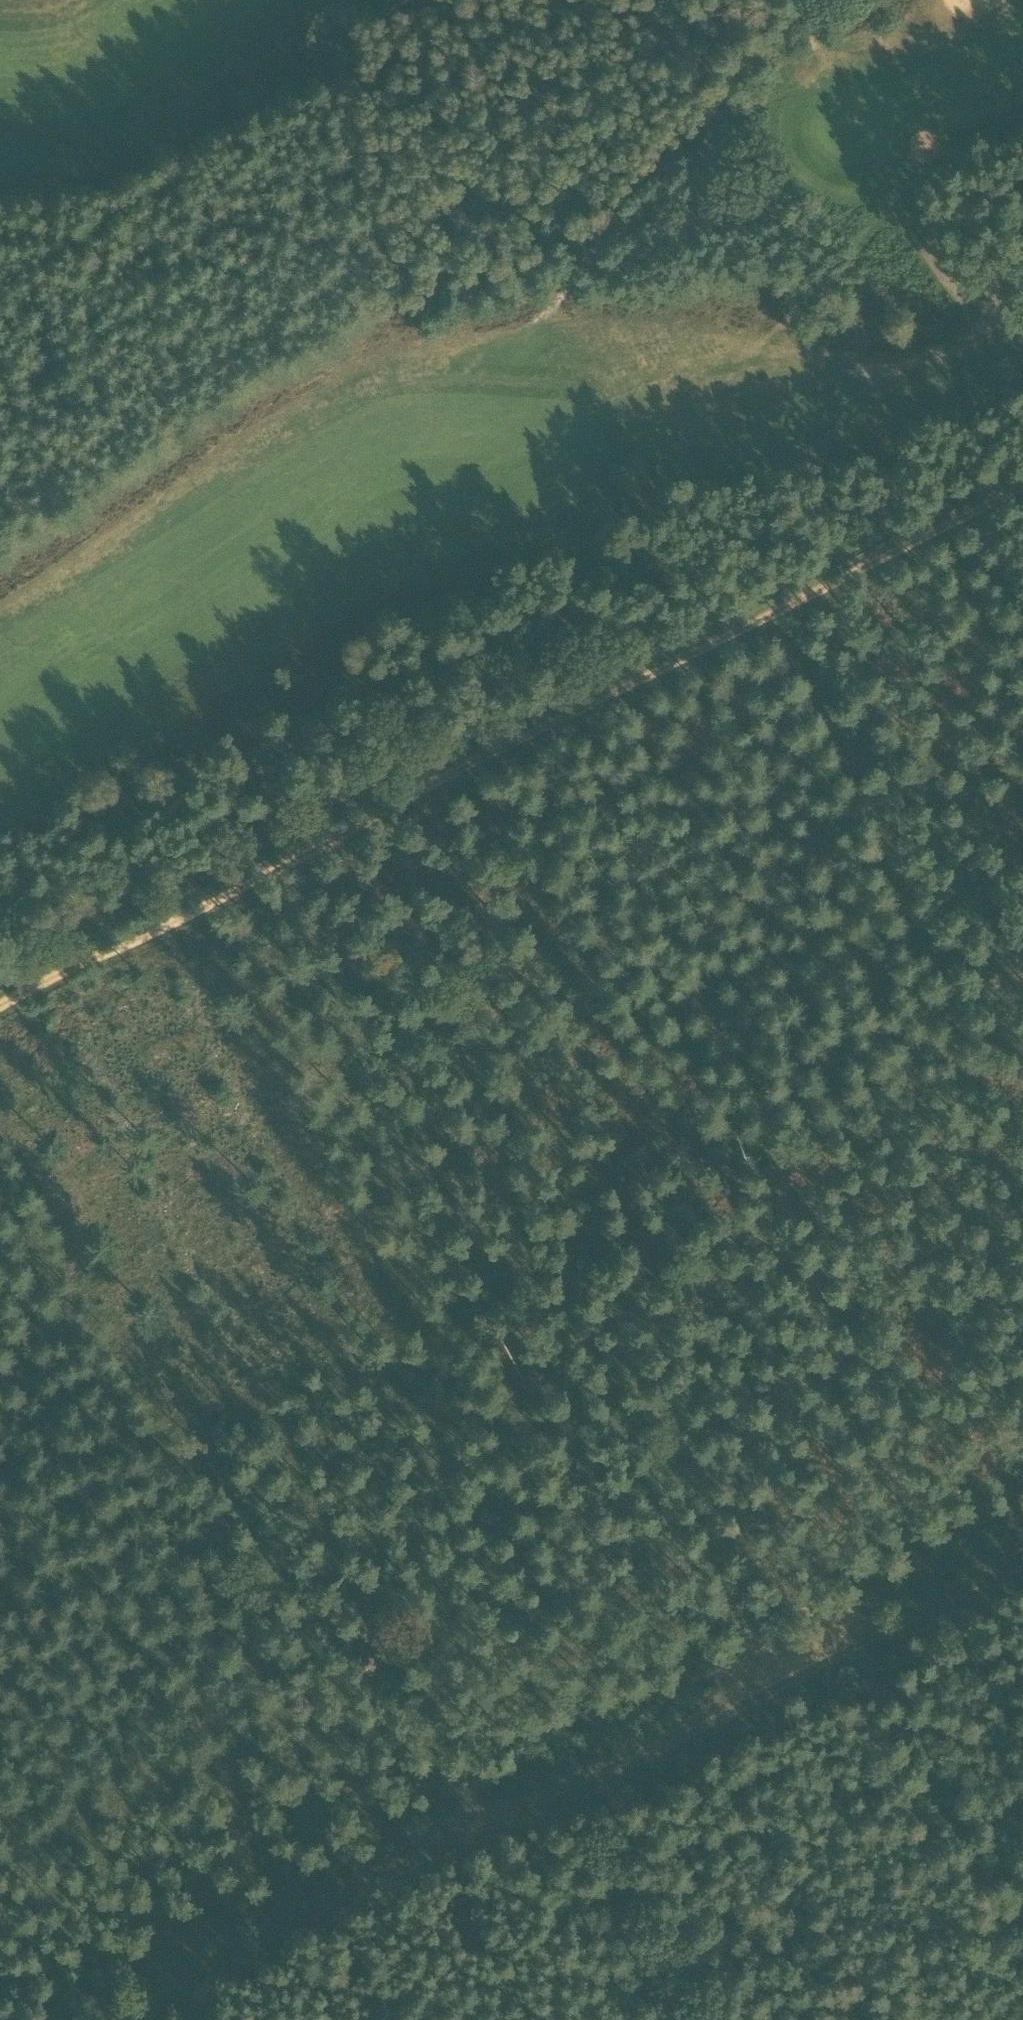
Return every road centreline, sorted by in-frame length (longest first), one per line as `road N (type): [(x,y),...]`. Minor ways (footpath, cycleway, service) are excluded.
road 1 (track): [(1022,494),(0,1006)]
road 2 (track): [(111,2019),(1022,1560)]
road 3 (track): [(803,0),(810,47),(791,87),(719,131),(538,321)]
road 4 (track): [(80,2019),(0,1869)]

